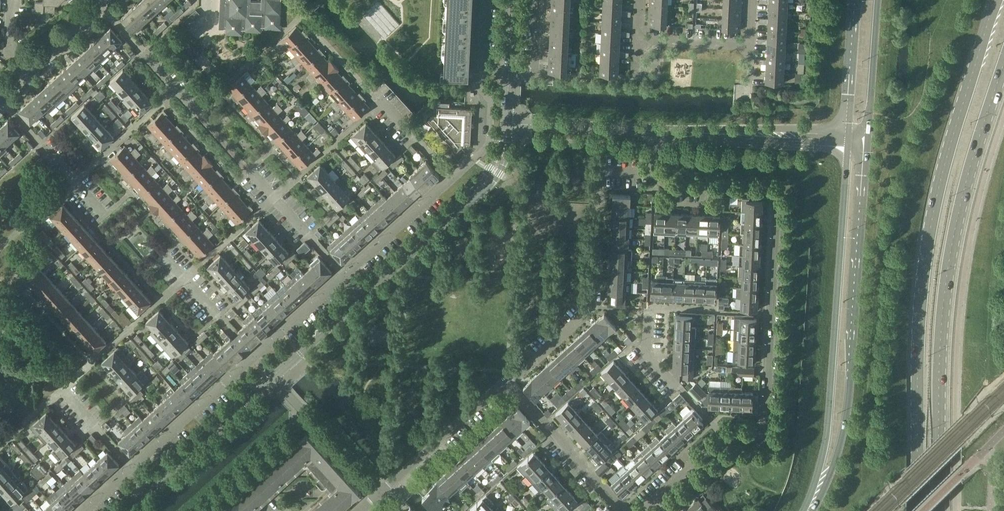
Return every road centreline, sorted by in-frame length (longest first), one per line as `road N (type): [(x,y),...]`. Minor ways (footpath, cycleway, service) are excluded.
road 1 (primary): [(994,0),(927,250),(917,510)]
road 2 (primary): [(938,510),(945,287),(968,176),(1003,64)]
road 3 (residential): [(720,435),(761,437),(772,192),(655,176),(651,132)]
road 4 (secondary): [(817,493),(848,402),(868,138)]
road 5 (secondary): [(848,138),(817,493)]
road 6 (tertiary): [(363,295),(482,188),(502,156),(508,125)]
road 7 (tertiary): [(651,132),(848,138)]
road 8 (residential): [(379,494),(509,377)]
road 9 (residential): [(625,510),(515,384)]
road 10 (tertiary): [(149,488),(272,377)]
road 11 (residential): [(254,356),(132,468)]
road 12 (residential): [(379,494),(272,377)]
road 13 (residential): [(107,214),(0,100)]
road 14 (residential): [(720,435),(645,352),(649,310)]
road 15 (residential): [(452,179),(345,275)]
road 16 (tertiary): [(651,132),(508,125)]
road 17 (secondary): [(859,0),(848,138)]
road 18 (secondary): [(868,138),(878,0)]
road 19 (residential): [(345,275),(253,174)]
road 20 (residential): [(193,108),(101,7)]
road 21 (residential): [(254,356),(160,259)]
road 22 (residential): [(481,71),(480,89),(492,104),(489,143),(452,179)]
road 23 (tertiary): [(272,377),(363,295)]
road 24 (residential): [(345,275),(254,356)]

